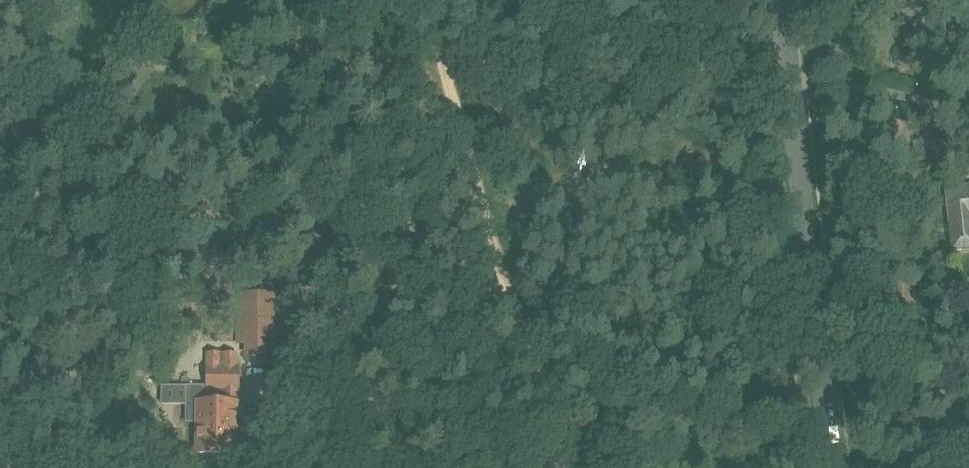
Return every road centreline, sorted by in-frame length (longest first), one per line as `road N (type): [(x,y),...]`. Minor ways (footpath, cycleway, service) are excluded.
road 1 (track): [(532,467),(523,382),(470,158),(418,0)]
road 2 (unclassified): [(831,467),(785,0)]

